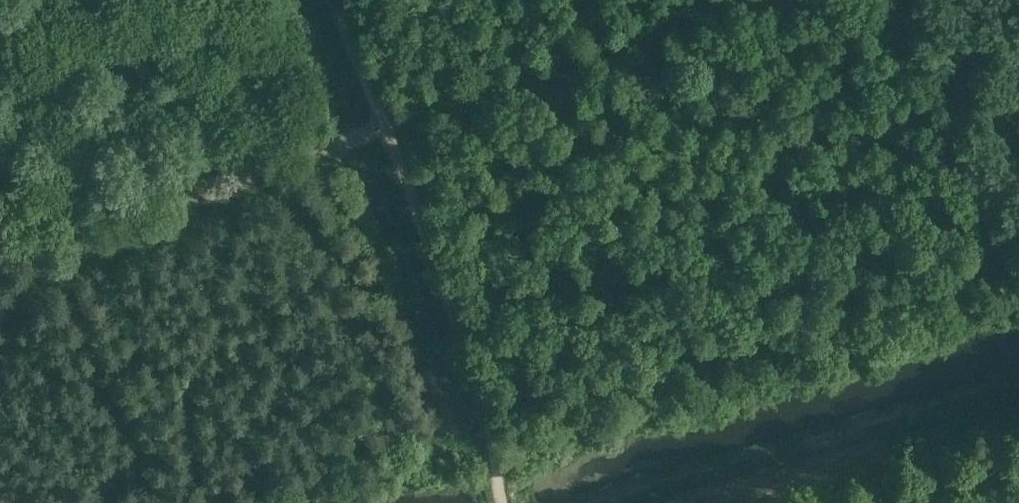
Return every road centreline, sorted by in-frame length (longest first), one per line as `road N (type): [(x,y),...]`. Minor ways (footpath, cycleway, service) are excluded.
road 1 (track): [(504,502),(489,433),(323,0)]
road 2 (unclassified): [(861,502),(1018,465)]

